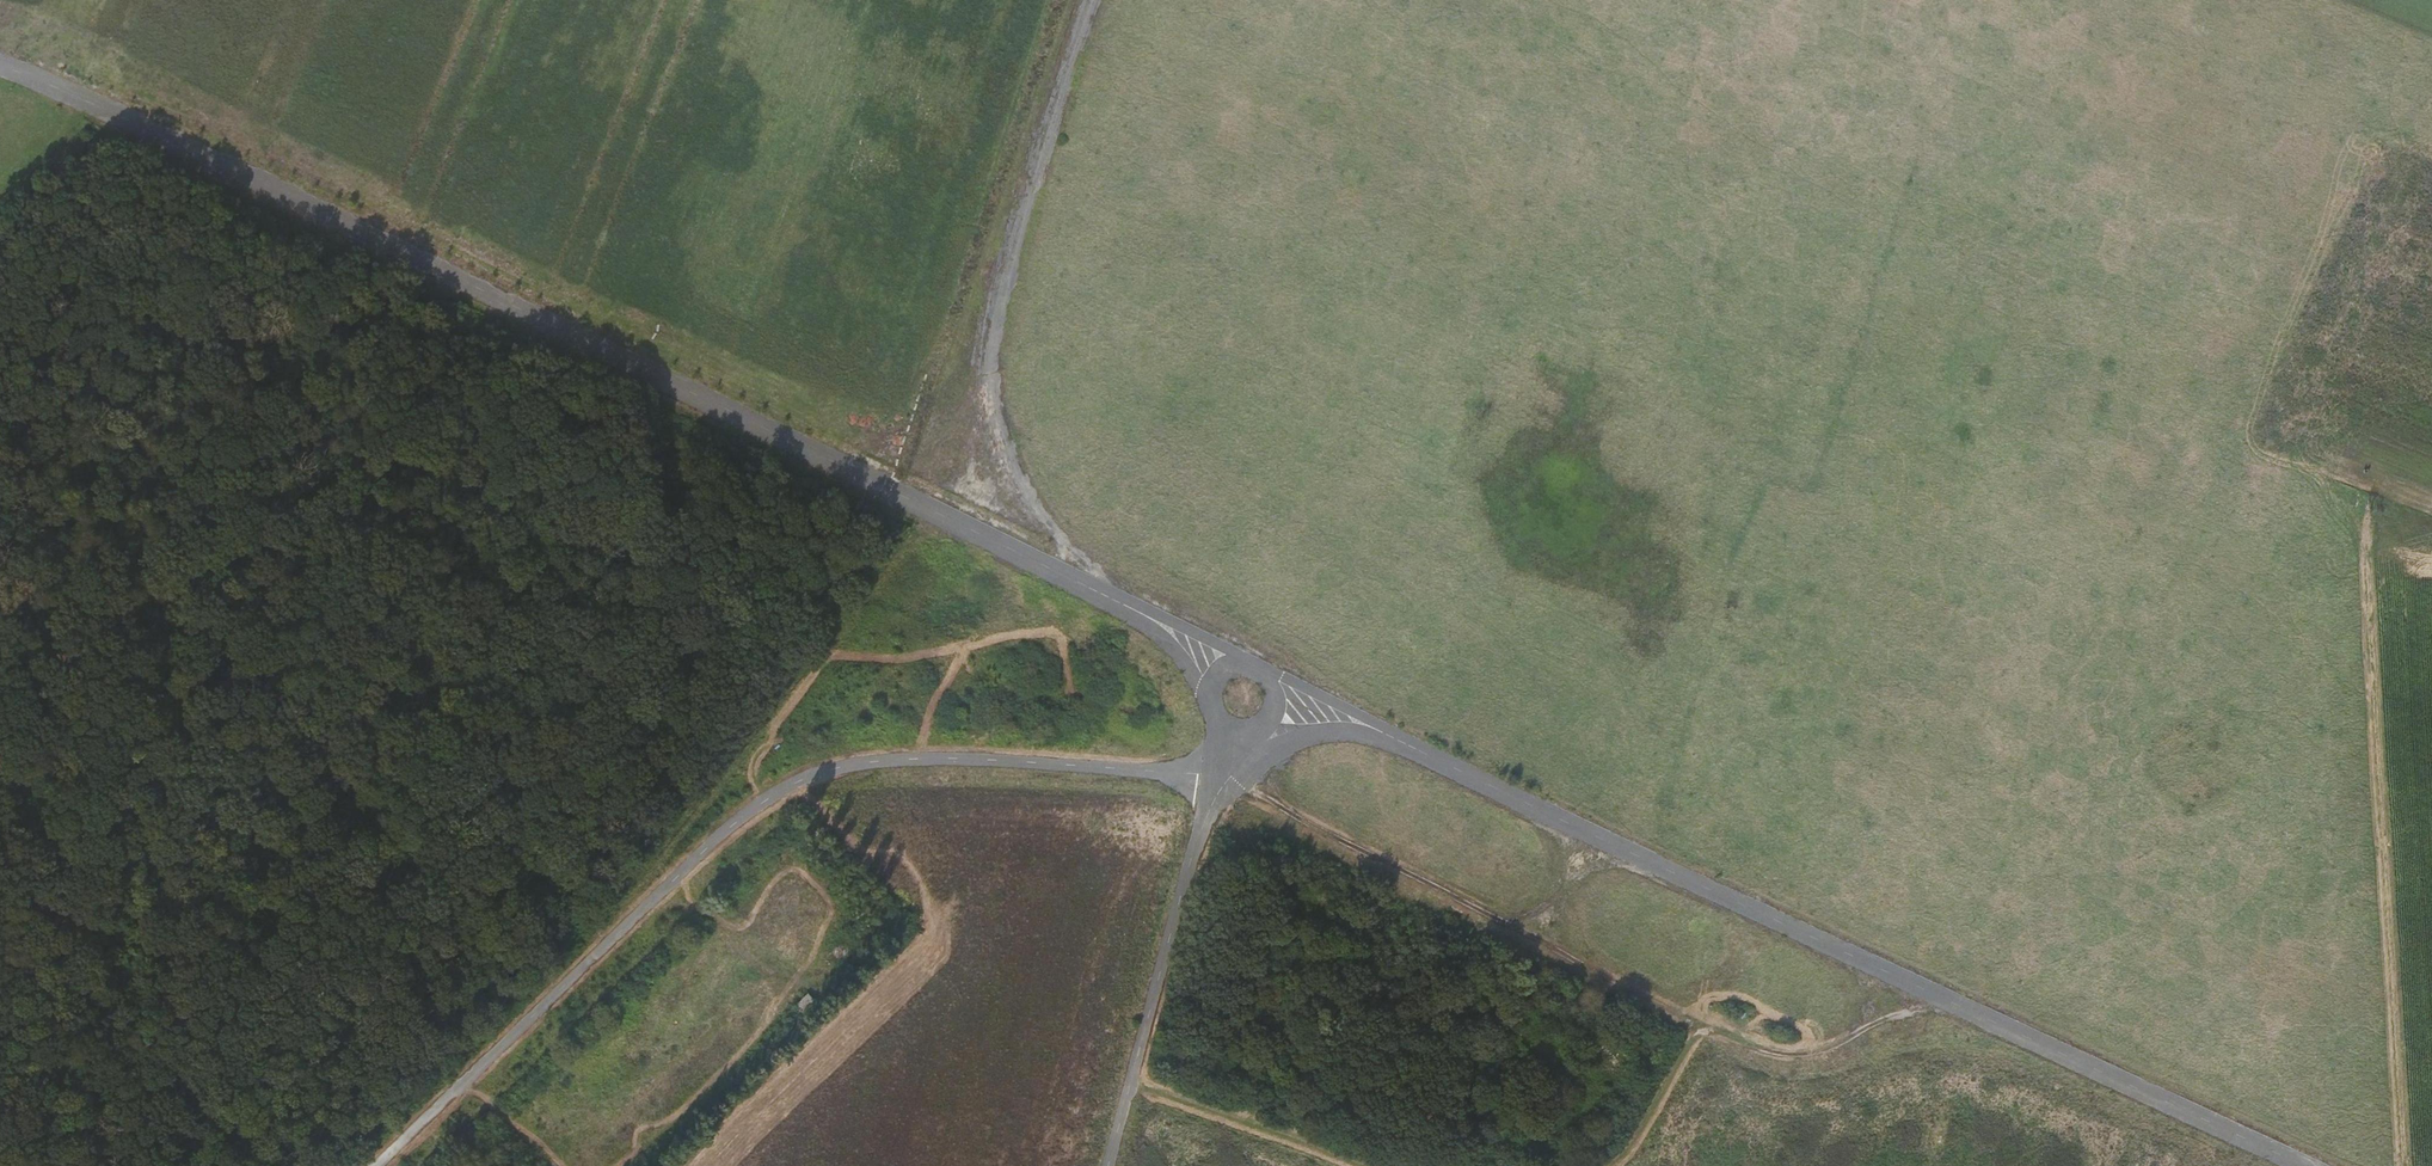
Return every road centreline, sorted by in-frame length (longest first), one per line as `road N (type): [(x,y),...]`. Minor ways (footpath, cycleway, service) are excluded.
road 1 (track): [(1230,776),(1339,841),(1757,1049),(1798,1055),(1833,1048),(1888,1019),(1966,1009)]
road 2 (unclassified): [(1110,1165),(1202,826),(1230,776),(1237,731)]

